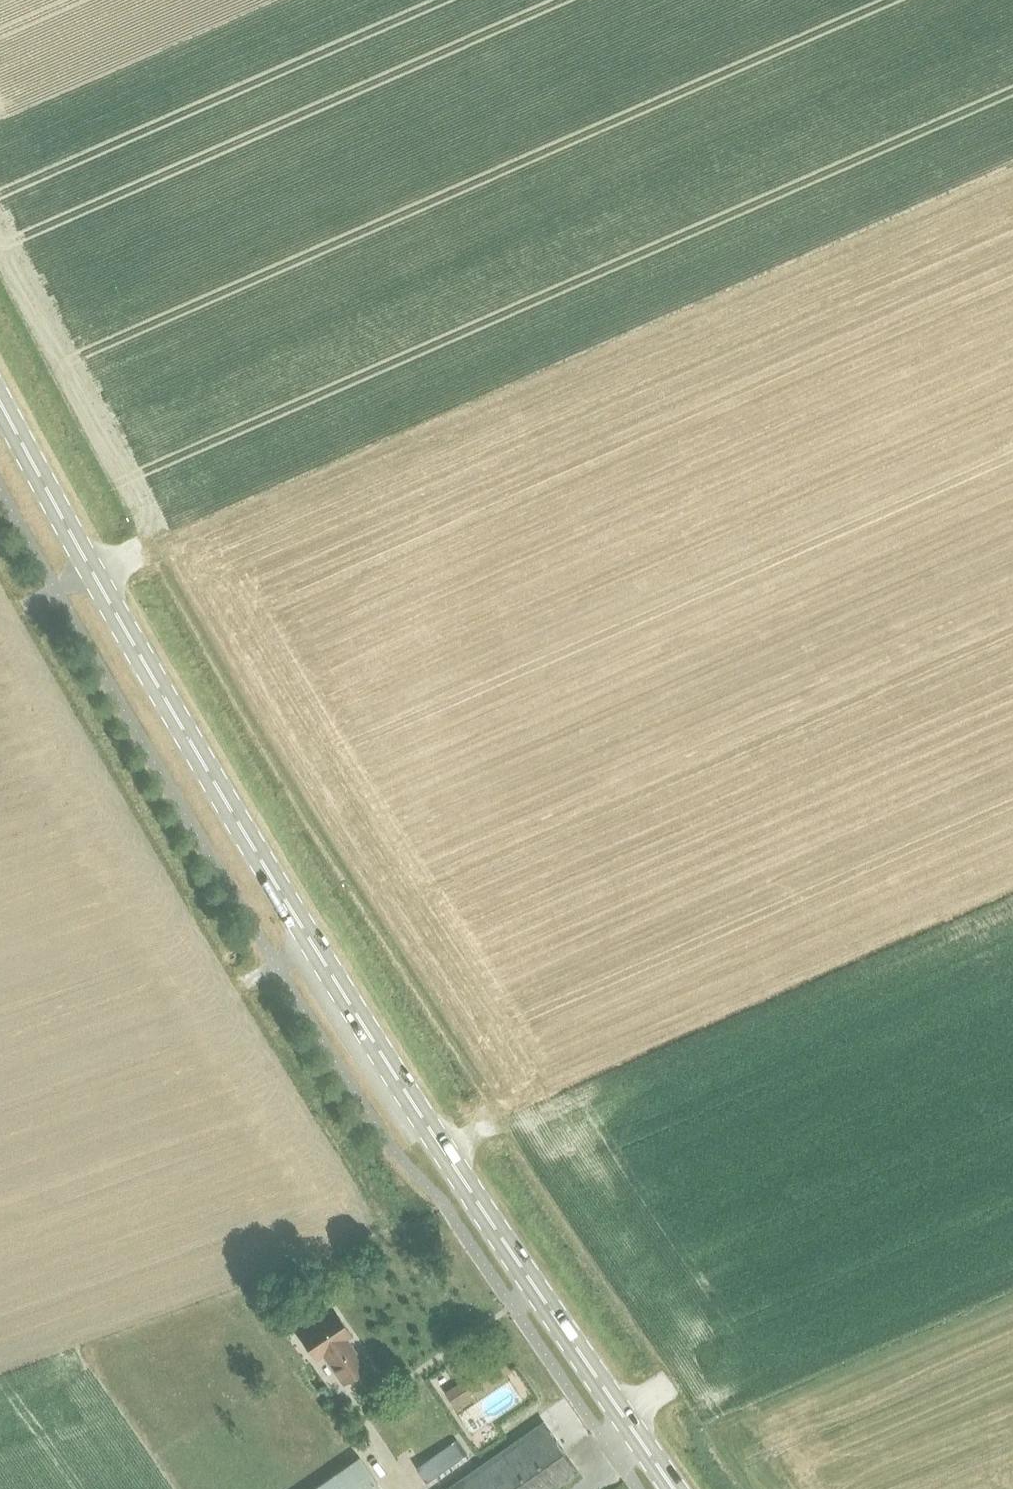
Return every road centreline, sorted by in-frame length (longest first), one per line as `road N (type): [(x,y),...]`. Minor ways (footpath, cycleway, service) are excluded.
road 1 (secondary): [(675,1488),(377,1057),(111,615),(0,407)]

